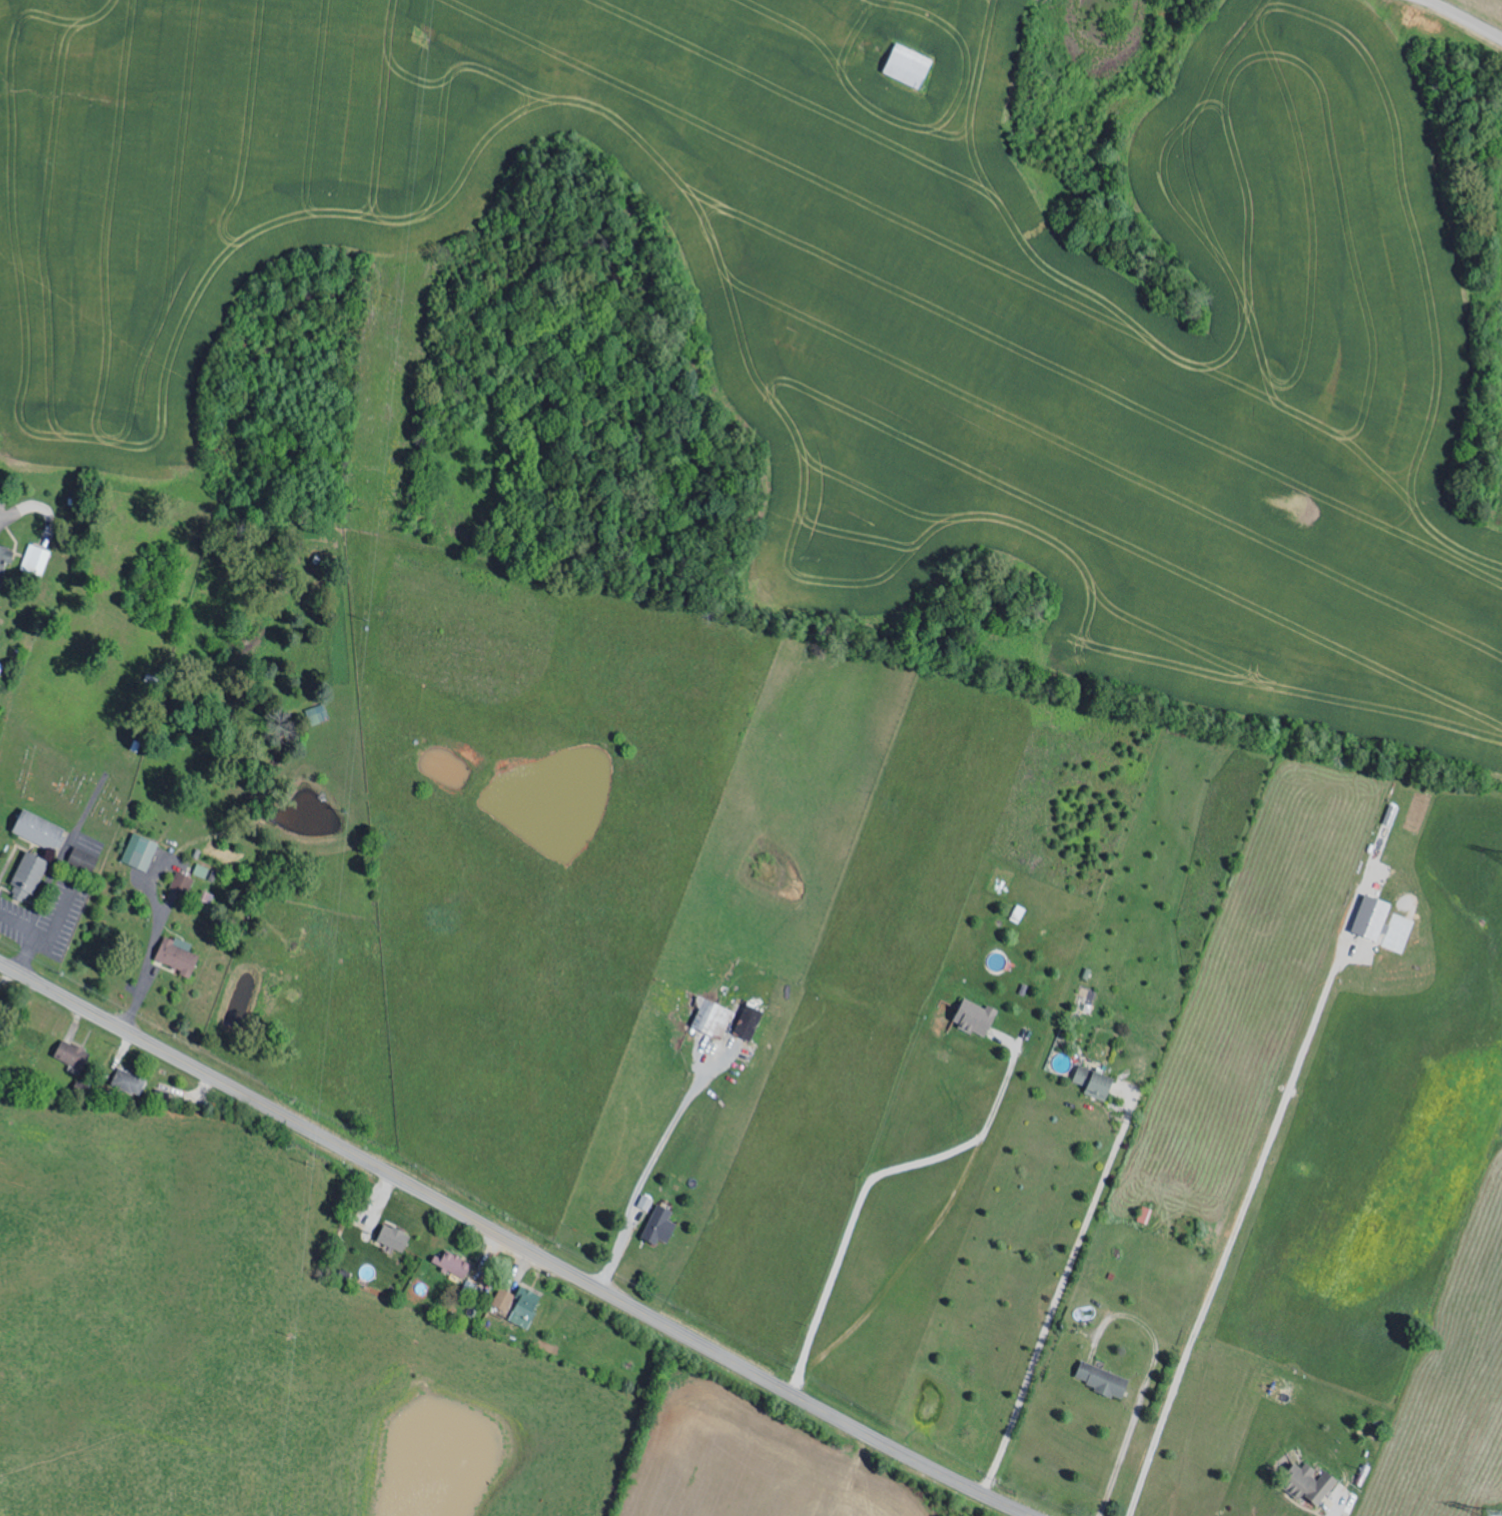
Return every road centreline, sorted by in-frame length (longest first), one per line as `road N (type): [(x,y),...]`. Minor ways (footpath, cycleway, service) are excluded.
road 1 (primary): [(0,963),(870,1436),(1033,1515)]

